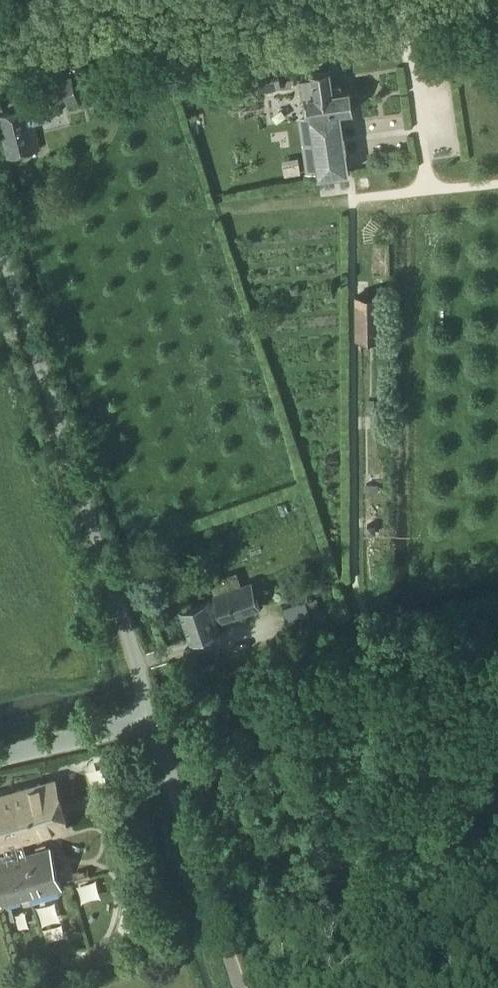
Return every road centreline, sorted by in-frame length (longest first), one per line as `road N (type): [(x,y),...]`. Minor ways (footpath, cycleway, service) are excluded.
road 1 (unclassified): [(152,717),(0,249)]
road 2 (unclassified): [(242,987),(152,717)]
road 3 (unclassified): [(0,757),(152,717)]

